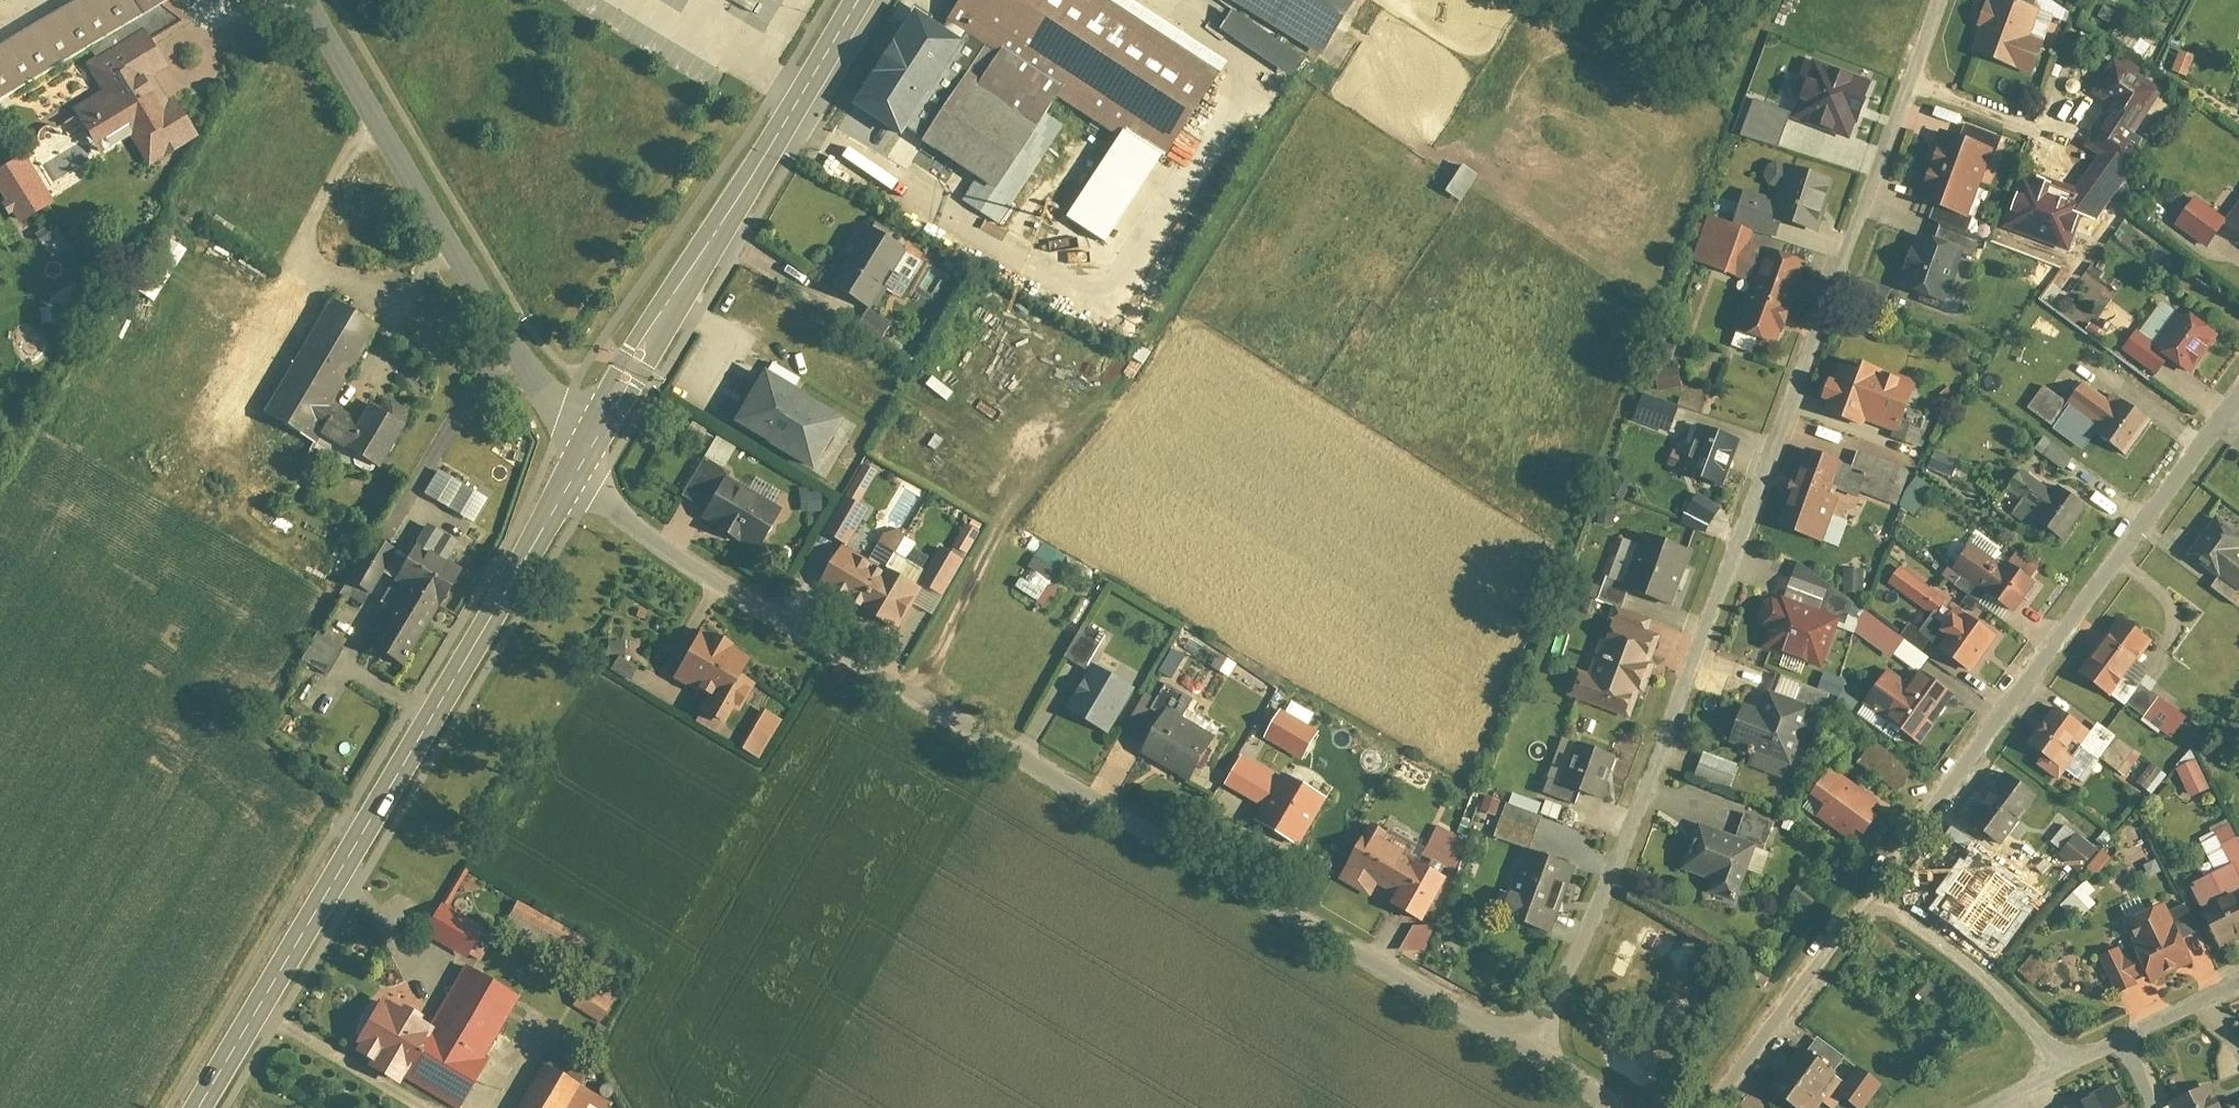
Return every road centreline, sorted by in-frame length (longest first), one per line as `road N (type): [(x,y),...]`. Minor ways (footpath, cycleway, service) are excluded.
road 1 (residential): [(1943,0),(1538,1066)]
road 2 (residential): [(570,482),(1538,1066)]
road 3 (secondary): [(196,1107),(570,482)]
road 4 (residential): [(2238,385),(1863,888)]
road 5 (residential): [(304,0),(540,395),(598,436)]
road 6 (secondary): [(598,436),(858,0)]
road 7 (unknown): [(377,129),(200,446)]
road 8 (residential): [(1863,888),(1689,1107)]
road 9 (residential): [(1863,888),(1961,966),(2047,1064)]
road 10 (residential): [(2047,1064),(2238,971)]

